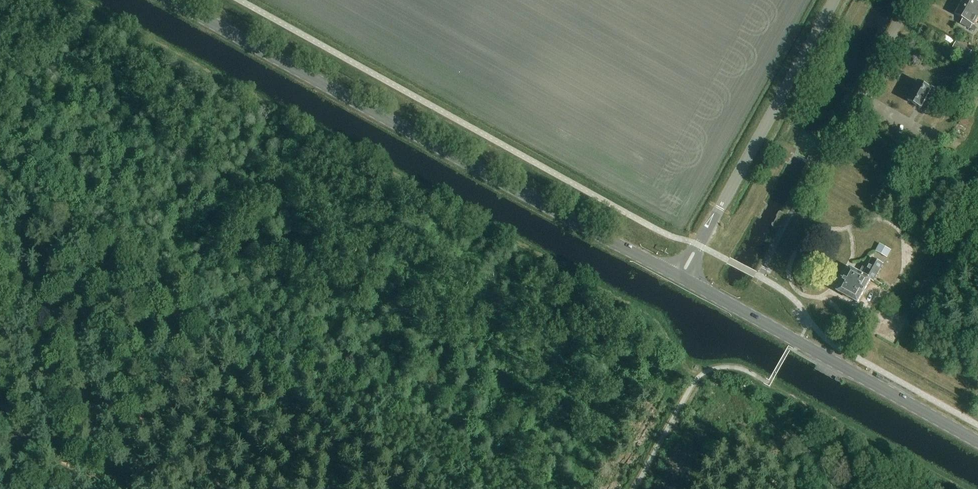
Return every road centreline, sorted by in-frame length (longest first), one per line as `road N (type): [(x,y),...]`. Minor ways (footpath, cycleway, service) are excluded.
road 1 (track): [(695,380),(659,323),(73,0)]
road 2 (primary): [(681,278),(172,0)]
road 3 (primary): [(977,442),(681,278)]
road 4 (unclassified): [(681,278),(834,0)]
road 5 (track): [(0,425),(115,488)]

